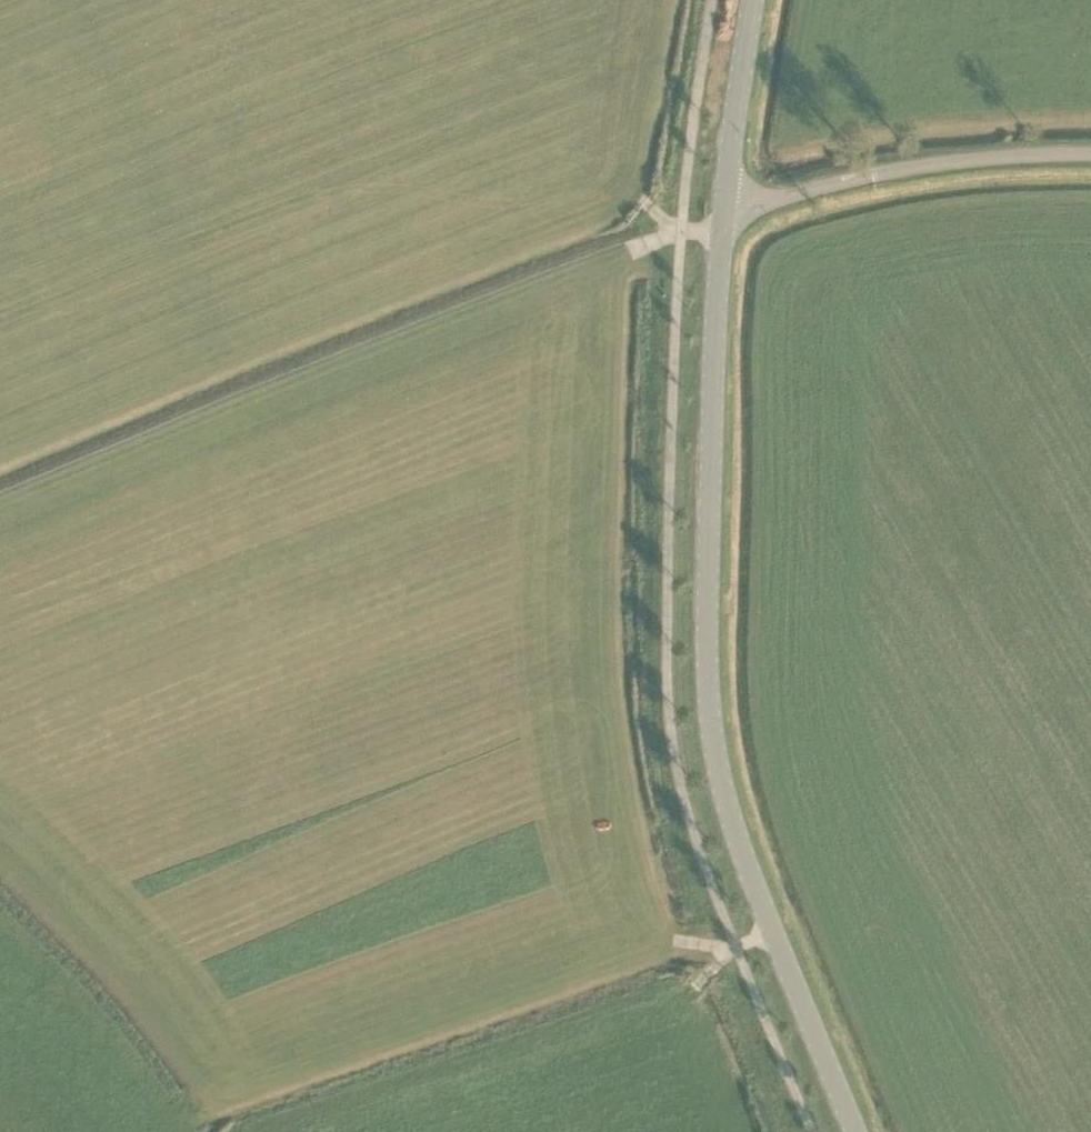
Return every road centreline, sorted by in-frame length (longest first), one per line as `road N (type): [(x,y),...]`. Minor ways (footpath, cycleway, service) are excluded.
road 1 (secondary): [(856,1131),(747,861),(716,752),(709,570),(723,217)]
road 2 (tertiary): [(723,217),(921,167),(1090,154)]
road 3 (secondary): [(723,217),(753,0)]

